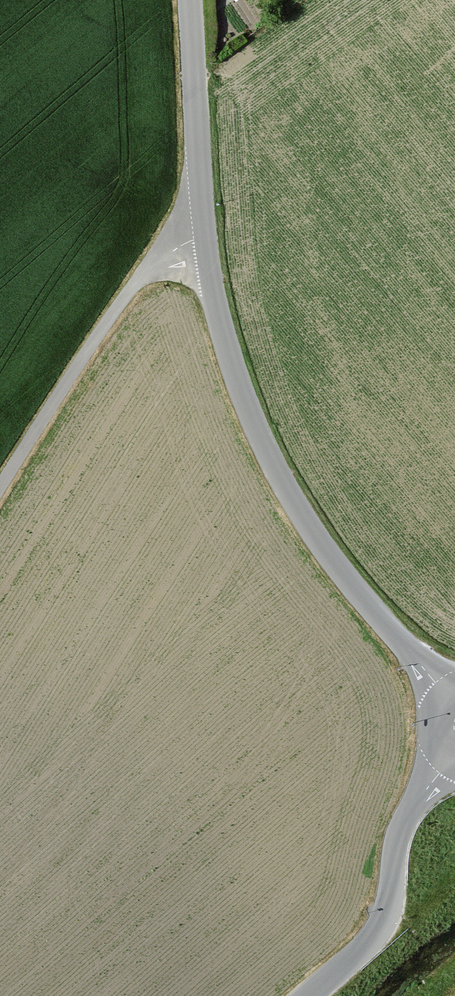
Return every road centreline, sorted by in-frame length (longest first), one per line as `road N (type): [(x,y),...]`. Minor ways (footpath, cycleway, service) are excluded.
road 1 (tertiary): [(188,0),(206,237),(234,371),(303,517),(448,697)]
road 2 (track): [(206,237),(162,257),(130,292),(0,493)]
road 3 (tertiary): [(452,758),(404,825),(385,921),(309,995)]

